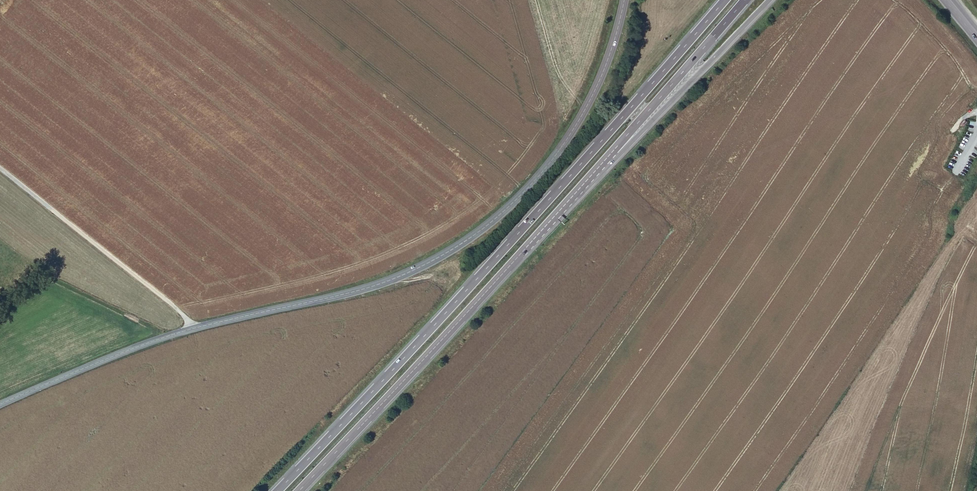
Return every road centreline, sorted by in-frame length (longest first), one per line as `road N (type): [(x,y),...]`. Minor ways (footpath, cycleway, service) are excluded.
road 1 (tertiary): [(0,402),(193,328),(371,287),(465,240),(559,151),(601,79),(624,0)]
road 2 (motorway): [(725,0),(278,490)]
road 3 (motorway): [(299,490),(611,153)]
road 4 (motorway): [(611,153),(768,0)]
road 5 (motorway): [(611,153),(745,0)]

